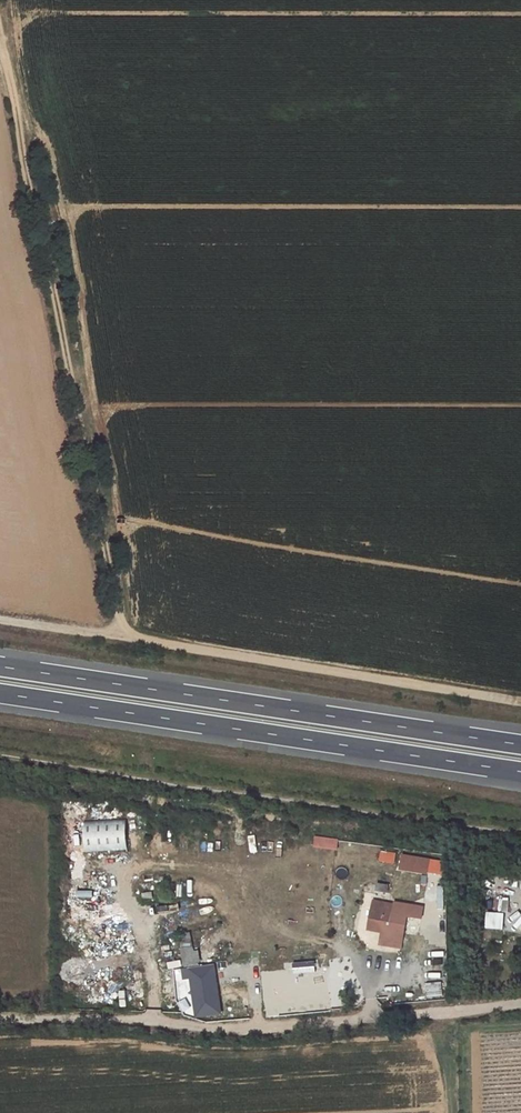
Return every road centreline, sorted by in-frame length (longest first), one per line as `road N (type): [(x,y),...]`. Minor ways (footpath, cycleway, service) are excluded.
road 1 (track): [(124,636),(0,24)]
road 2 (track): [(520,702),(0,618)]
road 3 (trunk): [(520,745),(0,666)]
road 4 (trunk): [(0,693),(520,772)]
road 5 (track): [(0,758),(520,835)]
road 6 (track): [(0,1021),(245,1027),(520,1003)]

